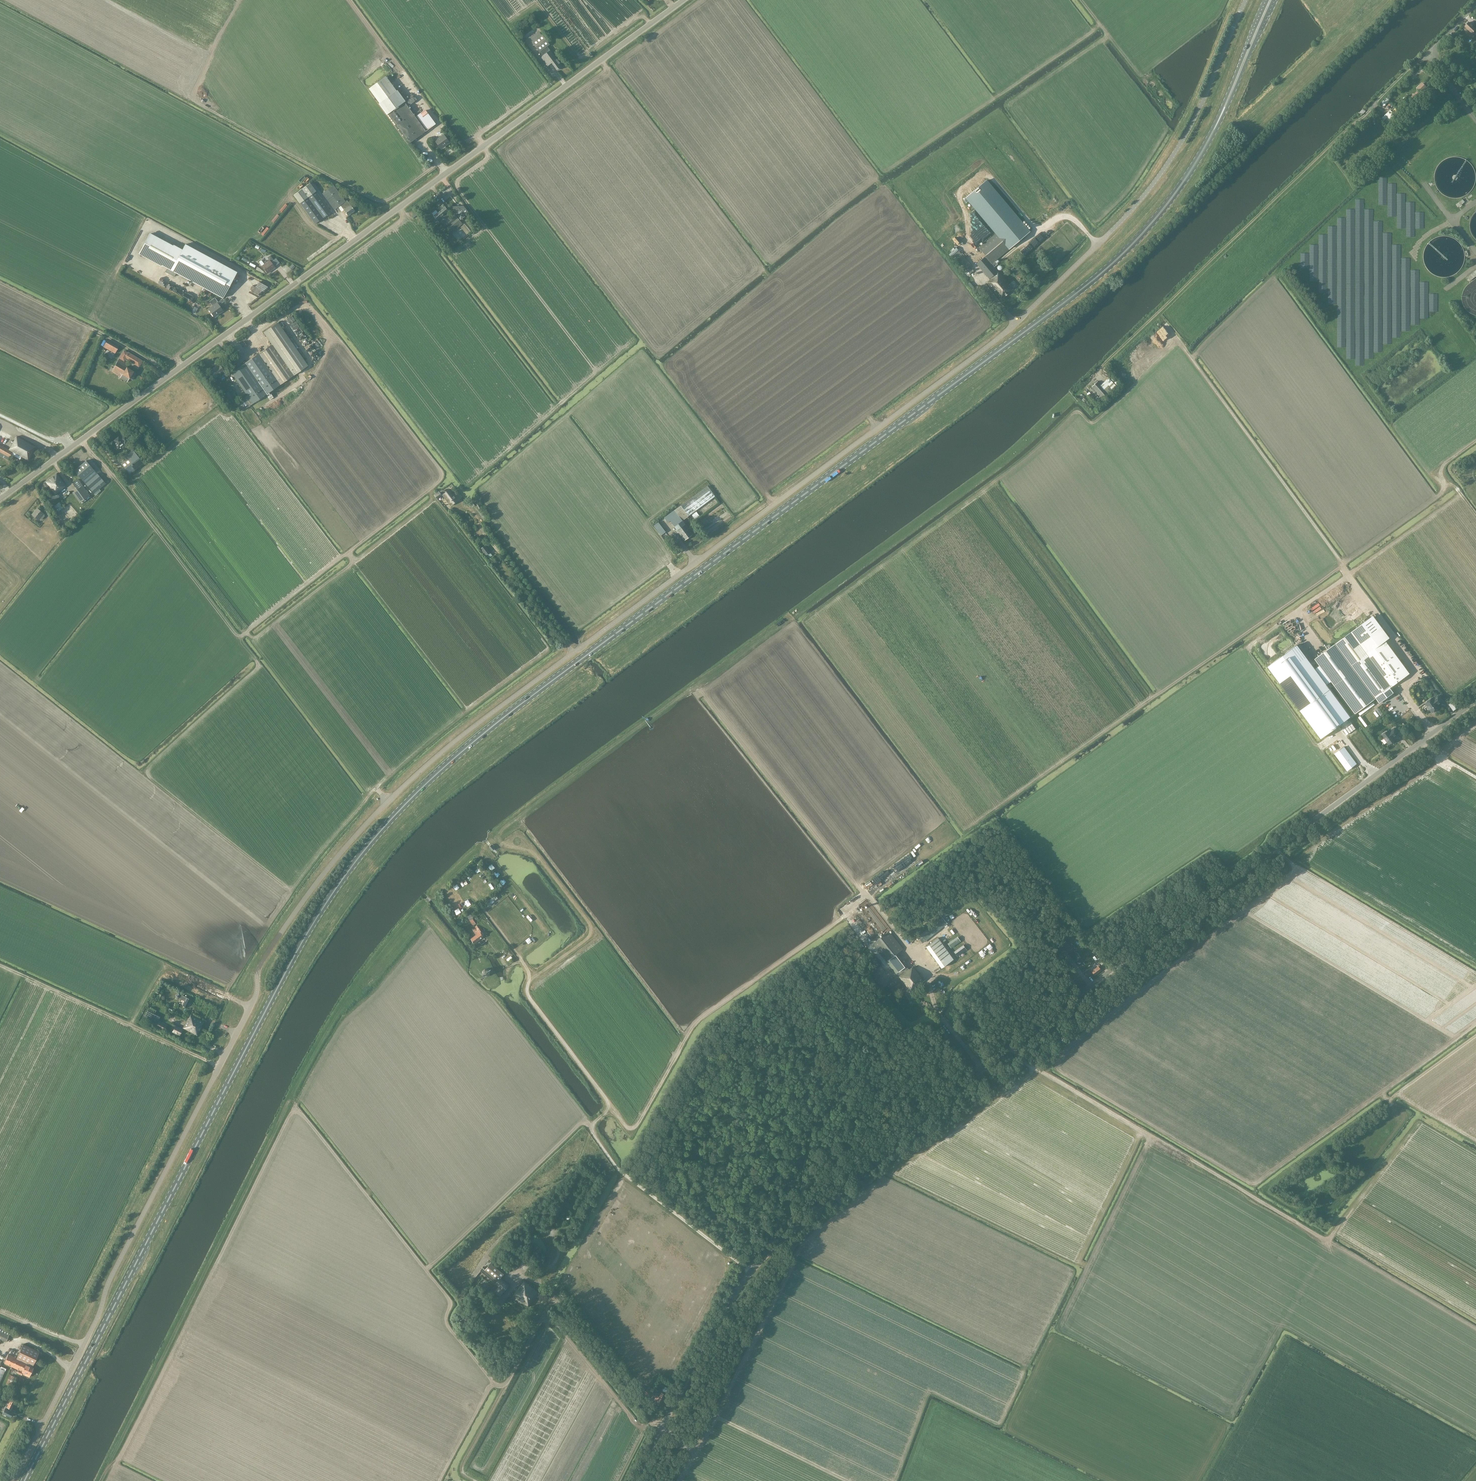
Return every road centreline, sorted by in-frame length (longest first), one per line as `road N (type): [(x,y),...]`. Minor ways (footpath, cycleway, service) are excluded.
road 1 (unclassified): [(1245,0),(1167,164),(1034,305),(461,736),(330,865),(258,968),(250,1008),(13,1480)]
road 2 (primary): [(24,1480),(293,957),(376,836),(529,698),(1104,271),(1182,184),(1219,118)]
road 3 (unclassified): [(635,1480),(734,1293),(760,1259),(973,1075),(1475,699)]
road 4 (unclassified): [(0,499),(683,0)]
road 5 (track): [(433,893),(318,1046),(100,1480)]
road 6 (track): [(1475,1332),(1033,1070),(1009,1047)]
road 7 (track): [(1082,387),(1409,68)]
road 8 (track): [(467,1425),(490,1385),(447,1326),(449,1302),(425,1269),(579,1123),(588,1129)]
road 9 (track): [(1329,1199),(1337,1201),(1366,1170),(1360,1158),(1391,1114),(1387,1090),(1475,1025)]
road 10 (track): [(218,1067),(0,966)]
road 11 (track): [(425,1269),(289,1099)]
road 12 (track): [(527,843),(591,932),(529,981)]
road 13 (track): [(529,981),(529,997),(608,1102),(588,1129)]
road 14 (track): [(459,501),(565,642)]
road 15 (track): [(588,1129),(617,1168),(694,1228)]
road 16 (primary): [(1219,118),(1272,0)]
road 17 (primary): [(1267,0),(1219,118)]

